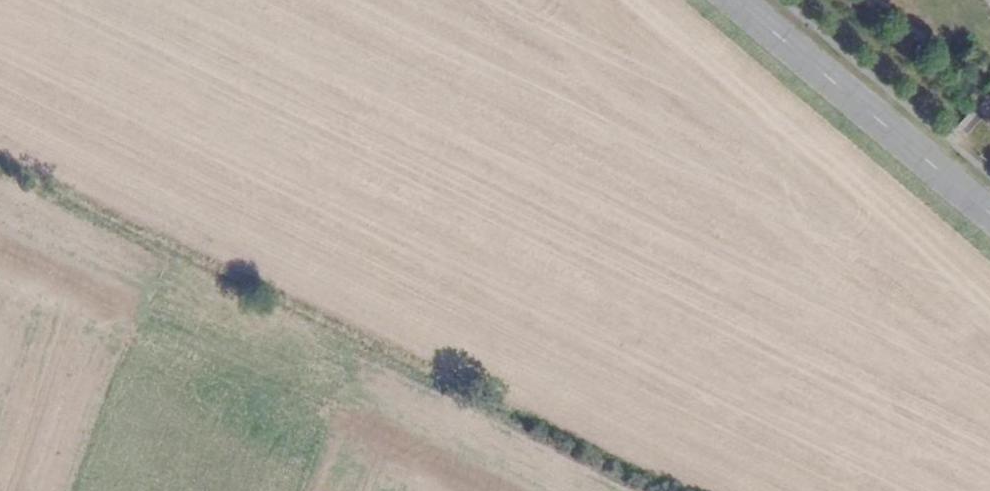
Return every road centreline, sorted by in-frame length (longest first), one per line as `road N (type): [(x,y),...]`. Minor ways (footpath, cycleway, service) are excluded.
road 1 (unclassified): [(739,0),(989,212)]

